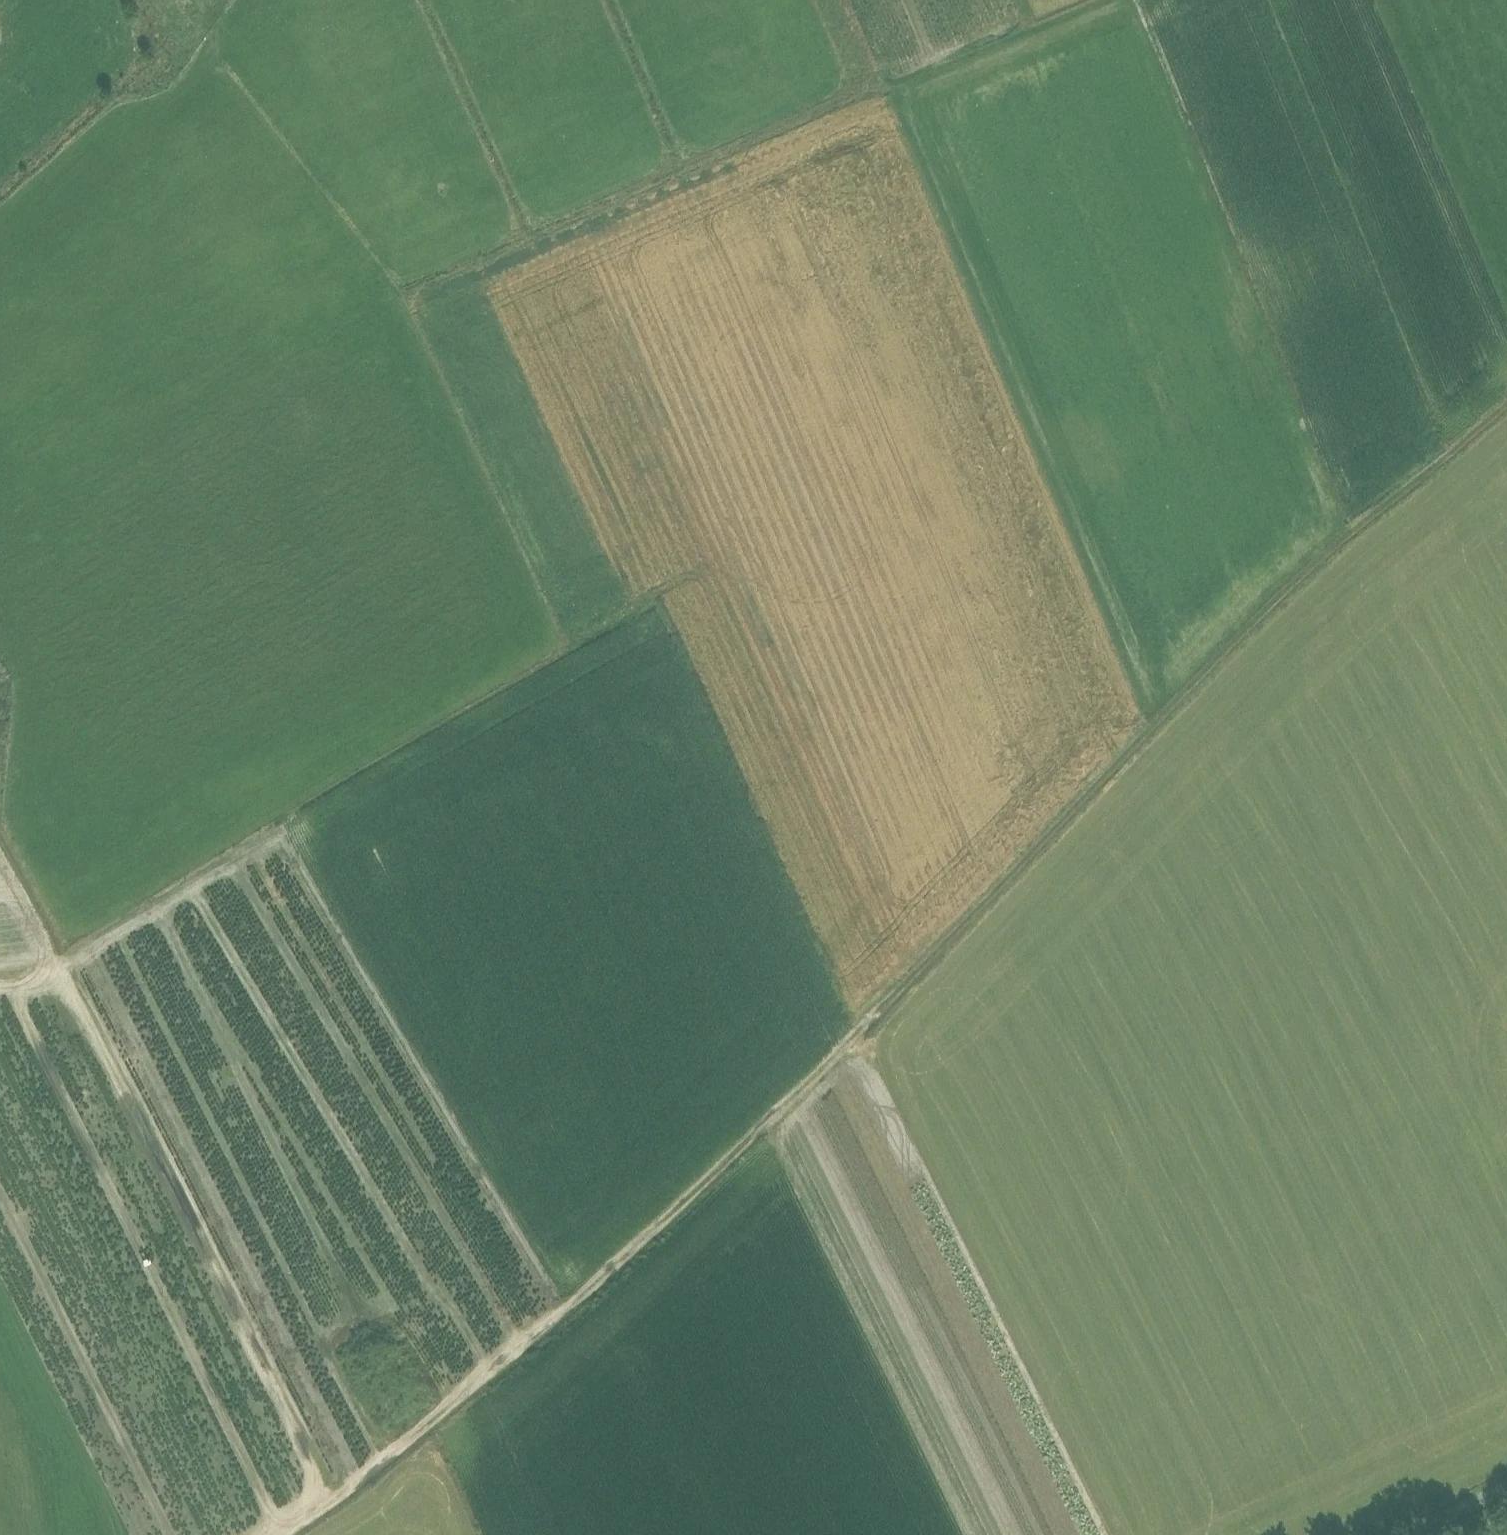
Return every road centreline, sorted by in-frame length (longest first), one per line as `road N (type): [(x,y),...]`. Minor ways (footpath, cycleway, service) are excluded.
road 1 (track): [(289,1534),(374,1474),(570,1307),(809,1081),(1297,580),(1506,397)]
road 2 (unclassified): [(1398,1534),(1506,1485)]

